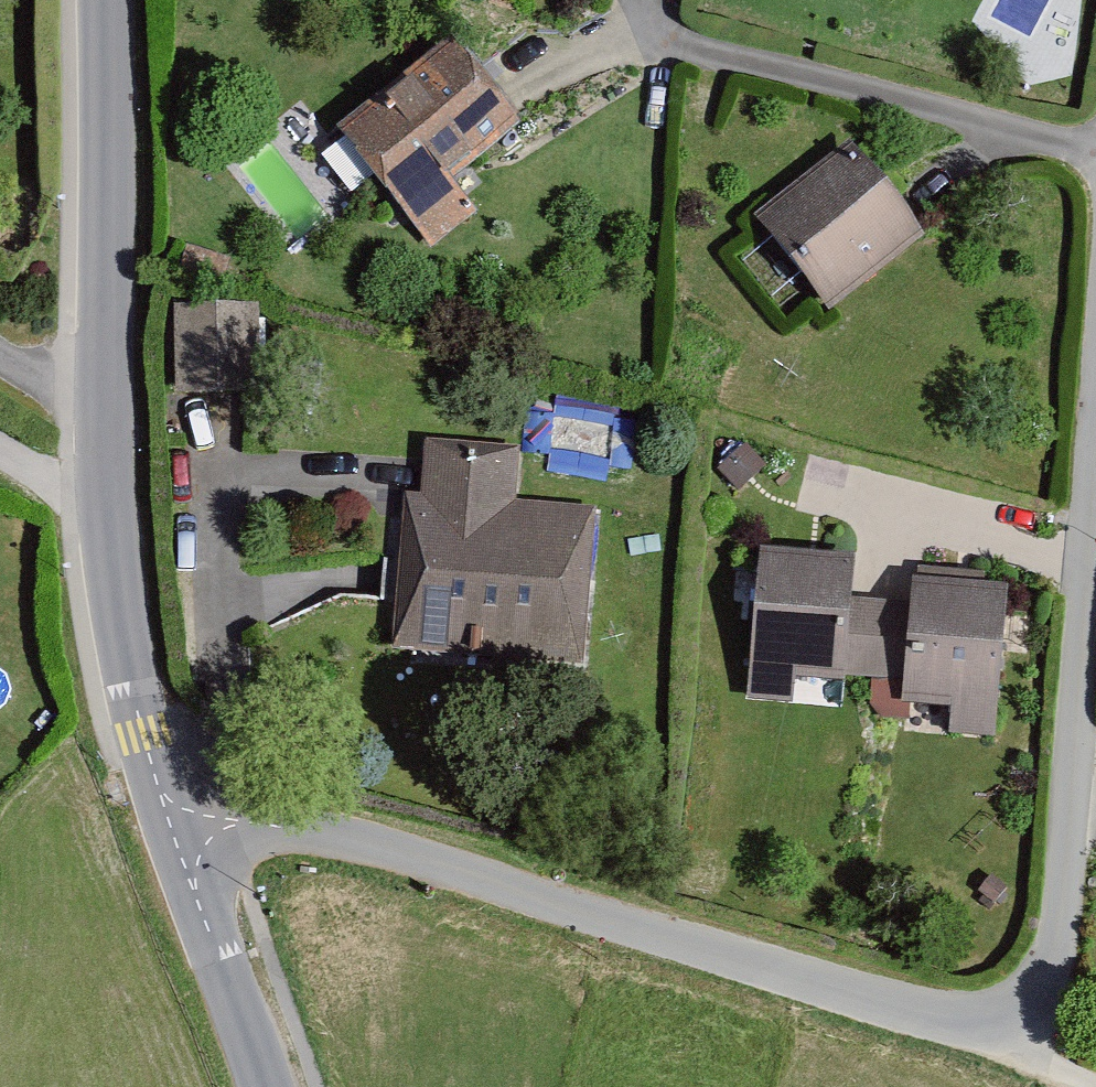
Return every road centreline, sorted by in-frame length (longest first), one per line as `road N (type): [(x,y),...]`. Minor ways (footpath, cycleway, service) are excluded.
road 1 (residential): [(172,827),(242,818),(345,841),(989,1045)]
road 2 (residential): [(989,1045),(1055,968),(1095,364)]
road 3 (residential): [(1095,131),(661,16),(654,0)]
road 4 (tertiary): [(112,414),(118,579),(145,736),(172,827)]
road 5 (tertiary): [(104,0),(112,414)]
road 6 (tertiary): [(172,827),(276,1086)]
road 7 (residential): [(112,414),(0,344)]

